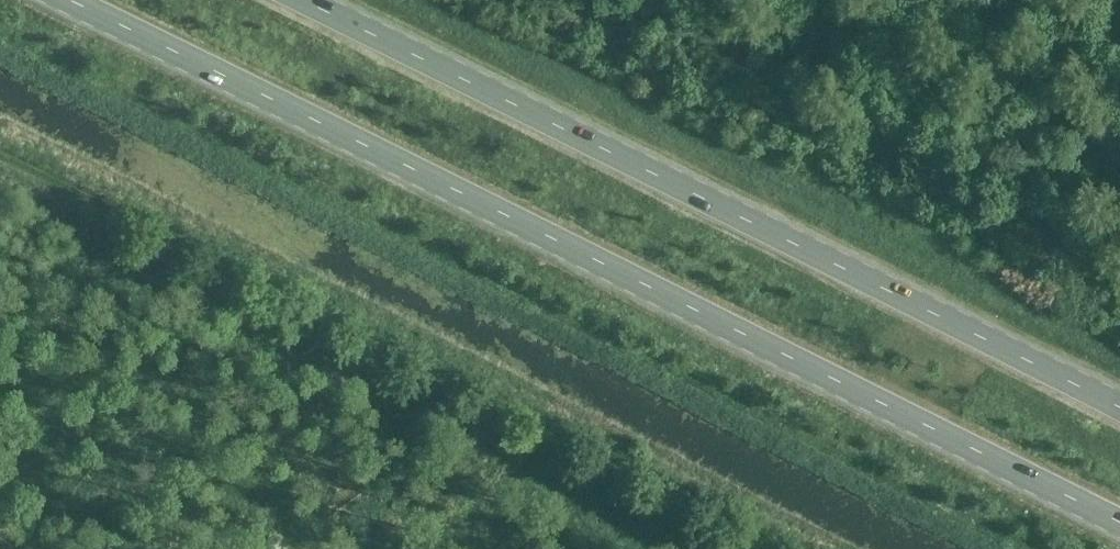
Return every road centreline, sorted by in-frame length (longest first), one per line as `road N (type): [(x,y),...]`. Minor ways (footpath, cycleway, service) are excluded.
road 1 (primary): [(64,0),(1119,524)]
road 2 (primary): [(1119,408),(301,0)]
road 3 (track): [(789,548),(0,153)]

